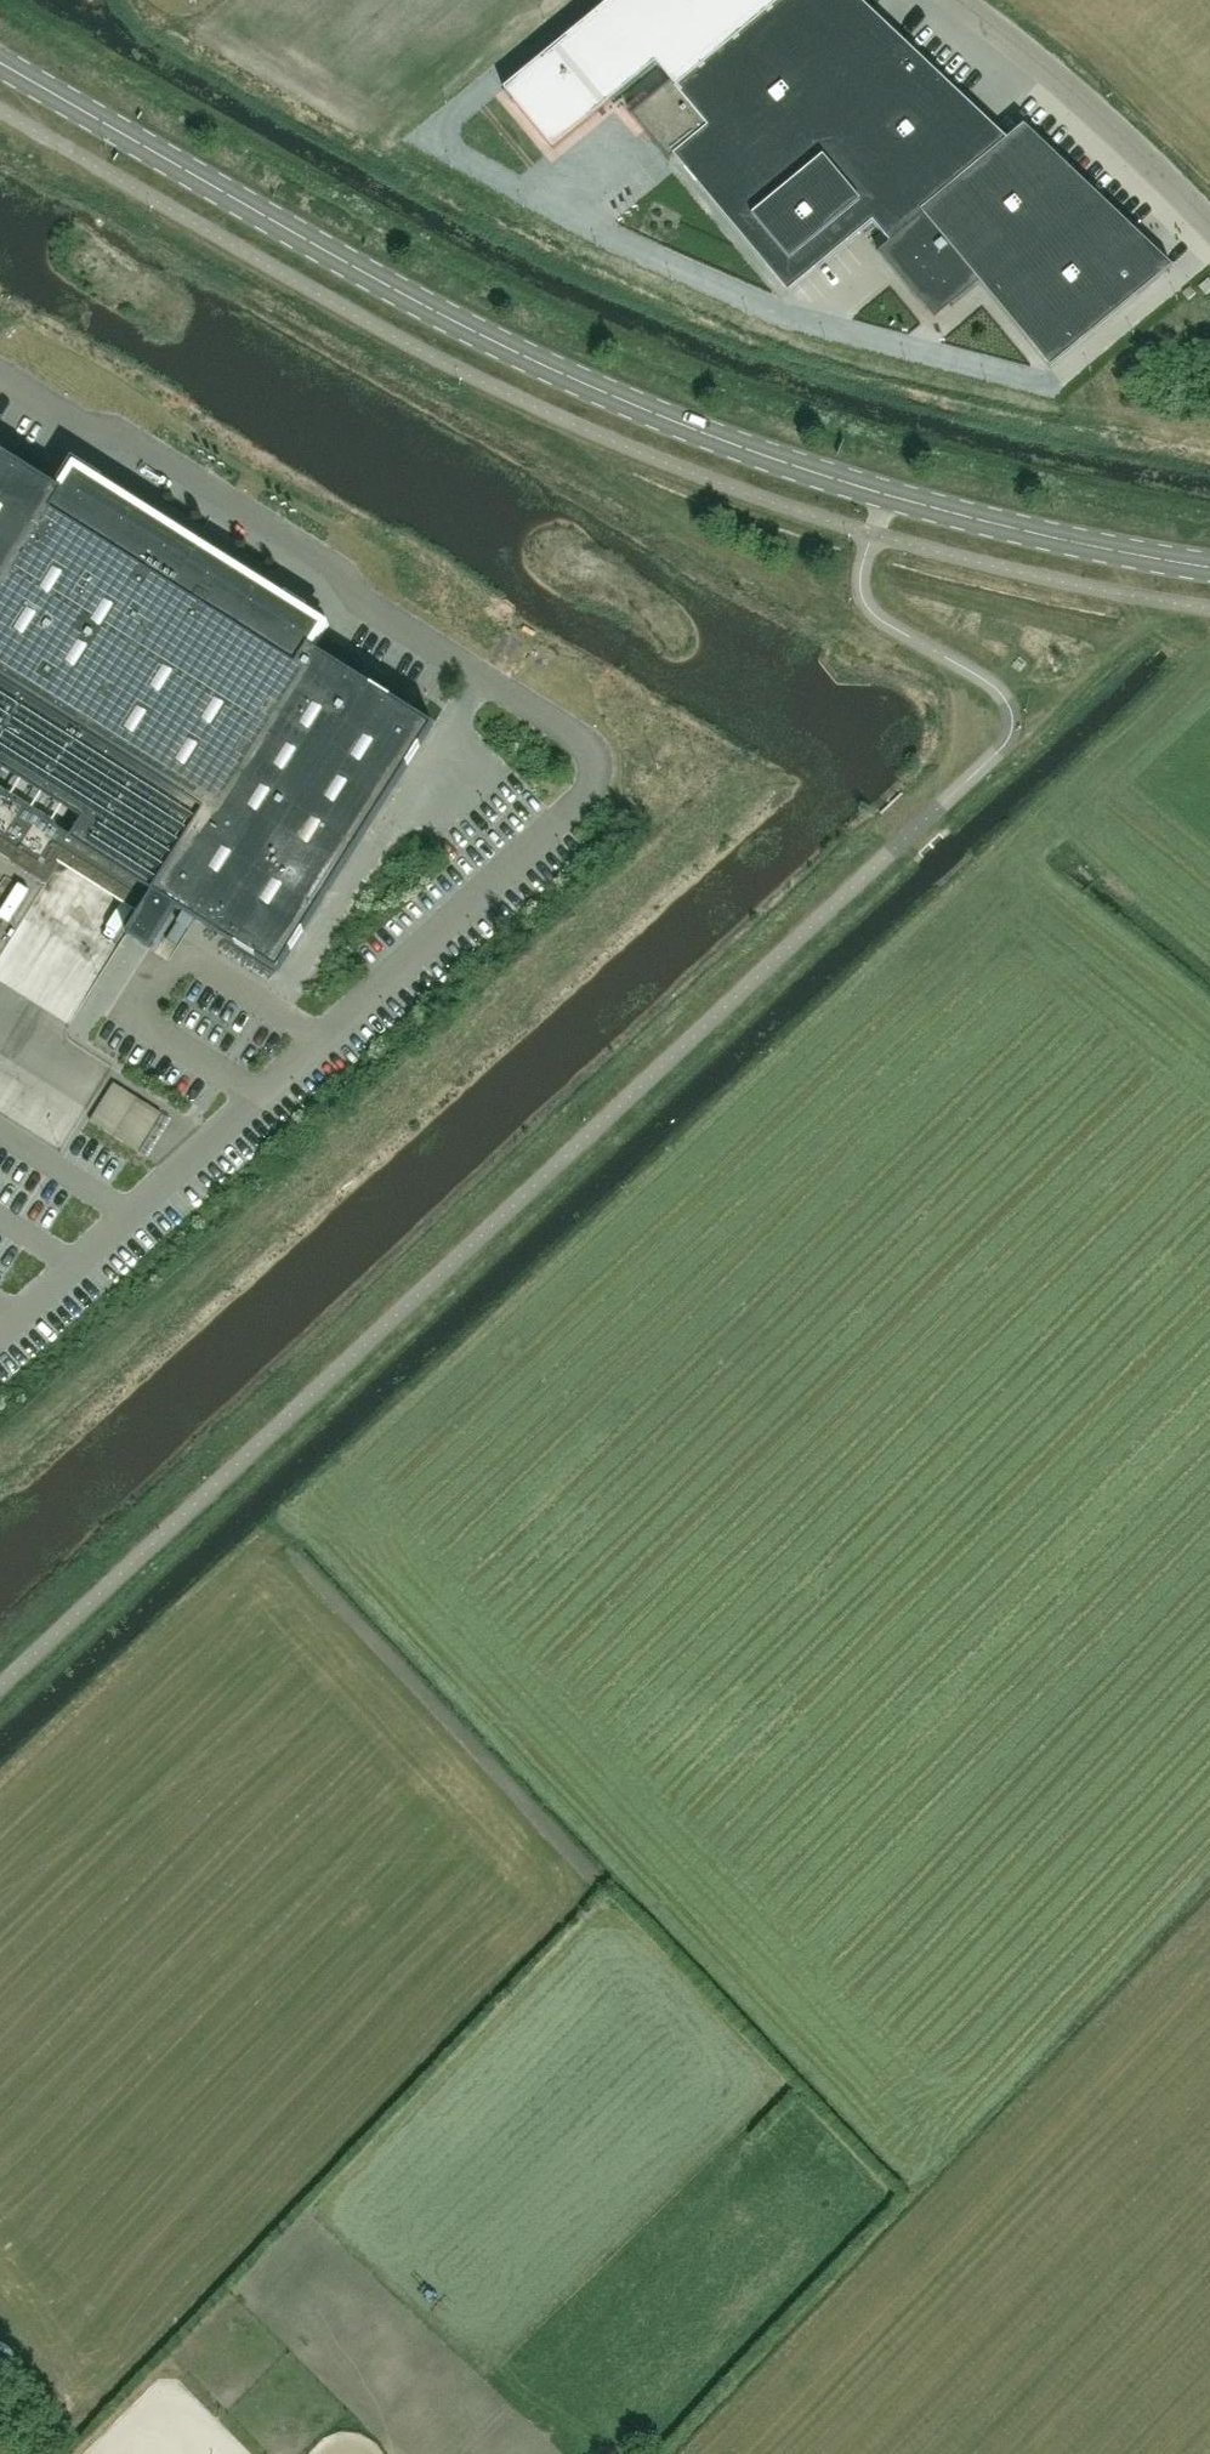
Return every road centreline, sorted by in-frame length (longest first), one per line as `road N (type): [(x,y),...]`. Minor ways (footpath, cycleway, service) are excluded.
road 1 (secondary): [(1209,563),(1116,550),(890,493),(610,396),(378,284),(0,61)]
road 2 (unclassified): [(966,0),(1025,45),(1209,229)]

